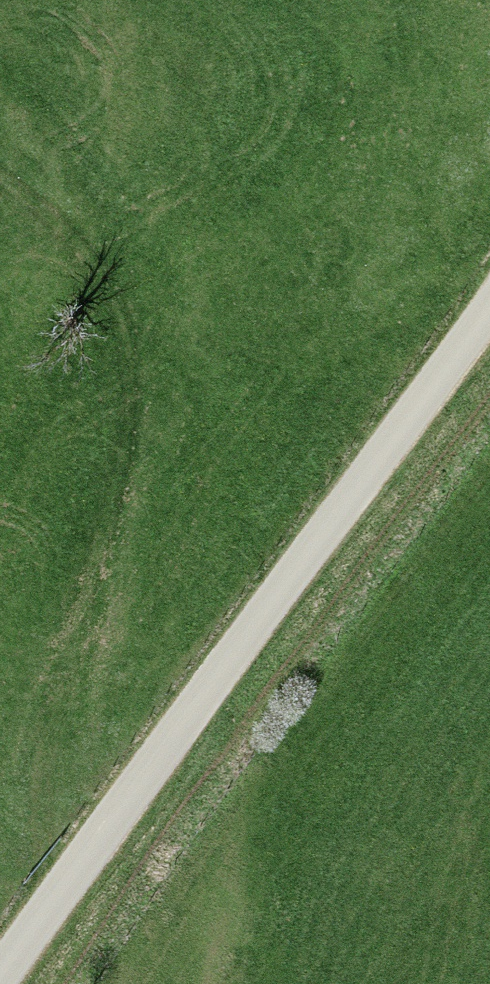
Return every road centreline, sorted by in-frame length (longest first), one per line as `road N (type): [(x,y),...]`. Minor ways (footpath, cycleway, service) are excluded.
road 1 (unclassified): [(0,982),(489,314)]
road 2 (track): [(0,175),(83,245),(133,362),(125,468),(38,742),(33,794),(61,894)]

